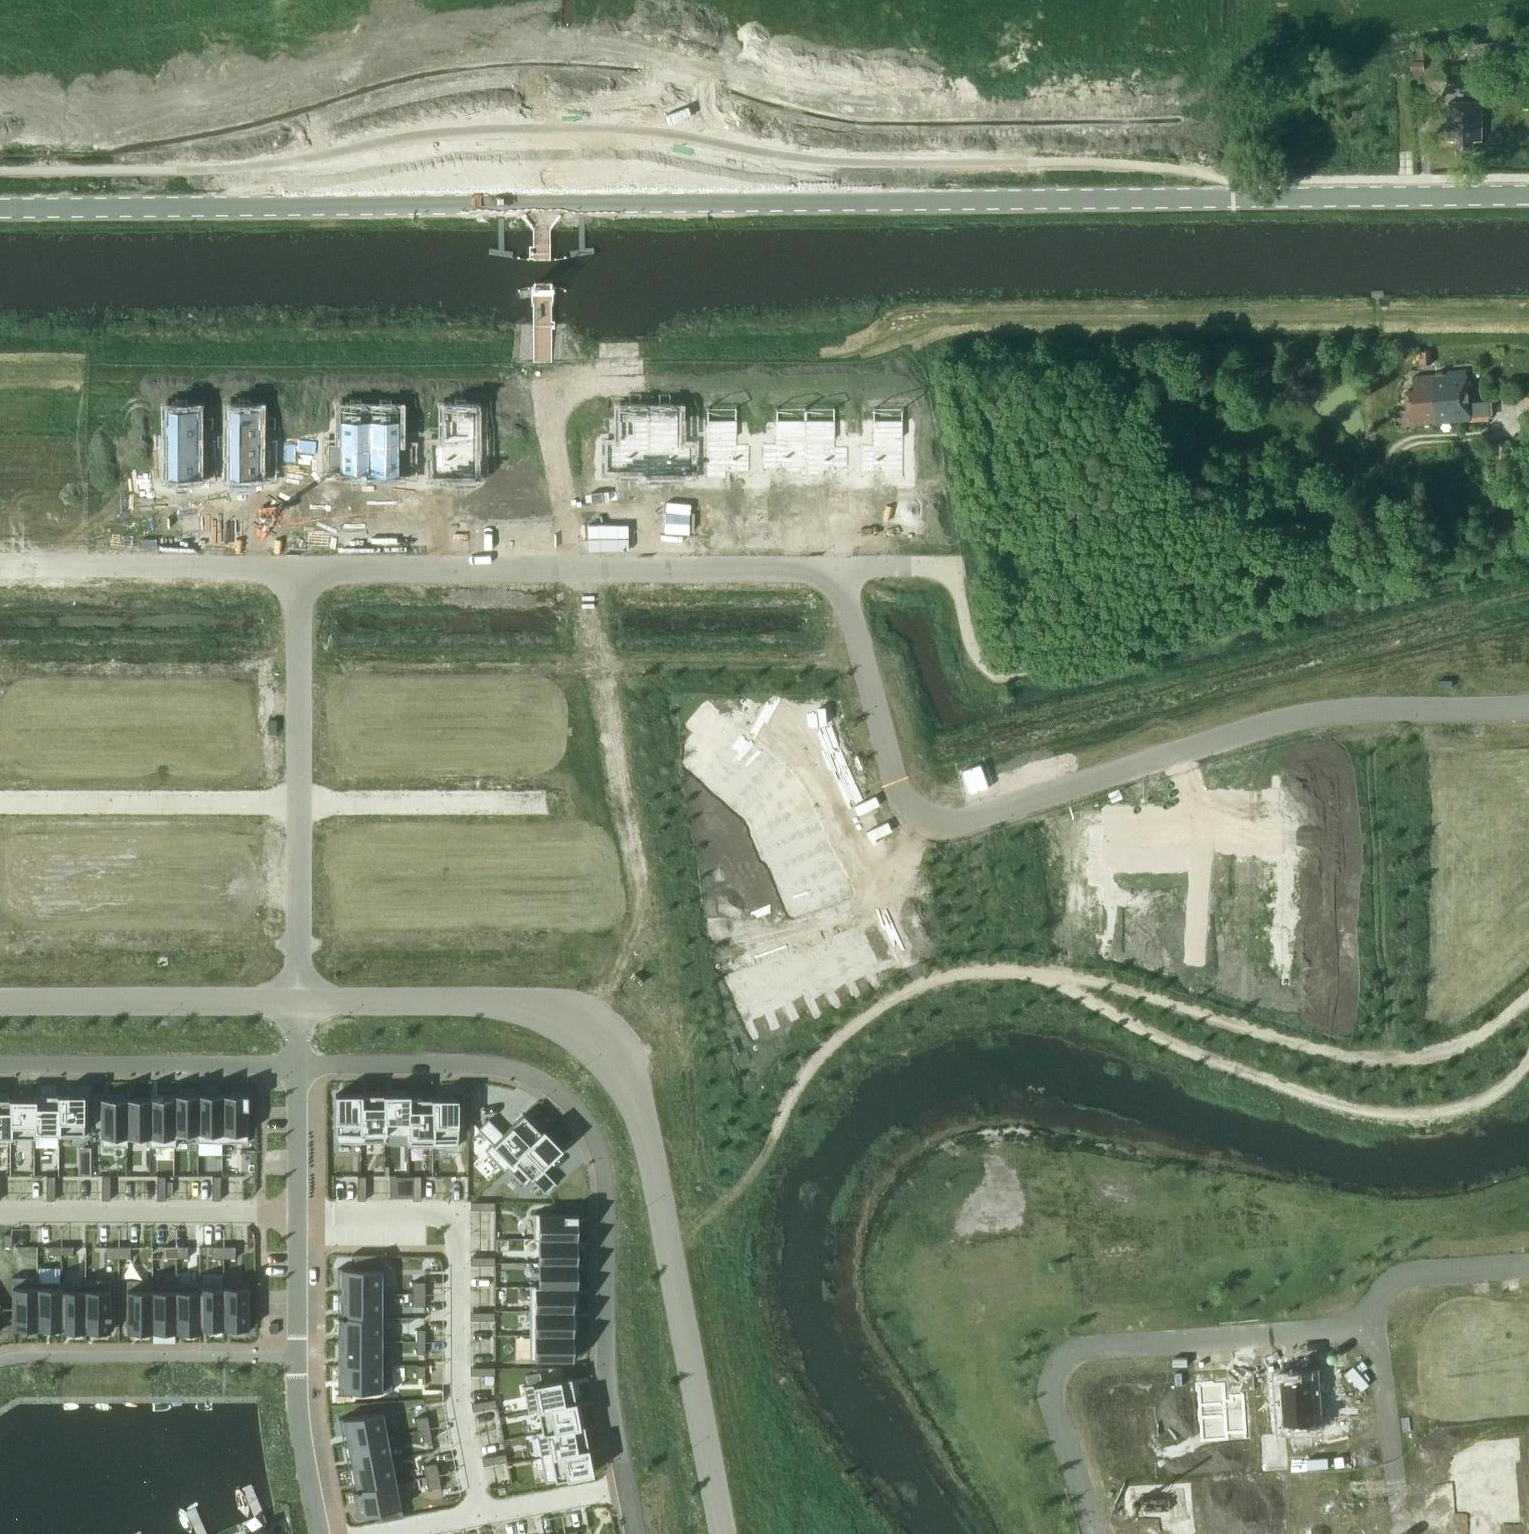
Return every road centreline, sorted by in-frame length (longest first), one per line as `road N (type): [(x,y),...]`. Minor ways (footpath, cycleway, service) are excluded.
road 1 (tertiary): [(1528,195),(0,209)]
road 2 (residential): [(293,568),(811,566),(841,576),(897,803),(925,821),(1000,811),(1315,712),(1528,709)]
road 3 (residential): [(298,1063),(499,1062),(536,1075),(577,1110),(598,1146),(607,1185),(606,1380),(634,1533)]
road 4 (residential): [(1093,1533),(1044,1394),(1052,1363),(1079,1343),(1371,1325)]
road 5 (residential): [(298,1063),(297,1427),(318,1533)]
road 6 (tertiary): [(724,1533),(660,1197)]
road 7 (tertiary): [(660,1197),(626,1049),(587,1015),(536,1000),(479,1001)]
road 8 (tertiary): [(300,1001),(0,1000)]
road 9 (residential): [(0,1067),(298,1063)]
road 10 (residential): [(0,803),(295,806)]
road 11 (tertiary): [(479,1001),(545,1021),(587,1044),(638,1132),(660,1197)]
road 12 (residential): [(295,806),(550,802)]
road 13 (residential): [(48,567),(293,568)]
road 14 (residential): [(295,806),(293,568)]
road 15 (residential): [(1399,1533),(1371,1325)]
road 16 (residential): [(300,1001),(295,806)]
road 17 (residential): [(1371,1325),(1380,1292),(1406,1270),(1528,1262)]
road 18 (tertiary): [(479,1001),(300,1001)]

